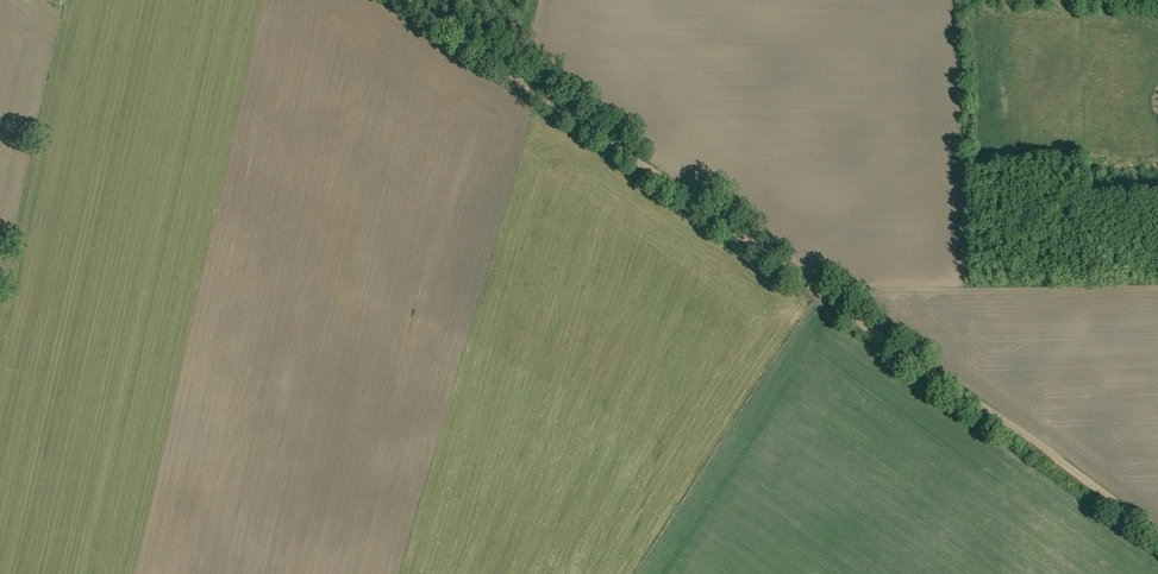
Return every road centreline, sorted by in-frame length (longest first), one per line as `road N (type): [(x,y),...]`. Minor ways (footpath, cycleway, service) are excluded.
road 1 (track): [(411,0),(1157,534)]

